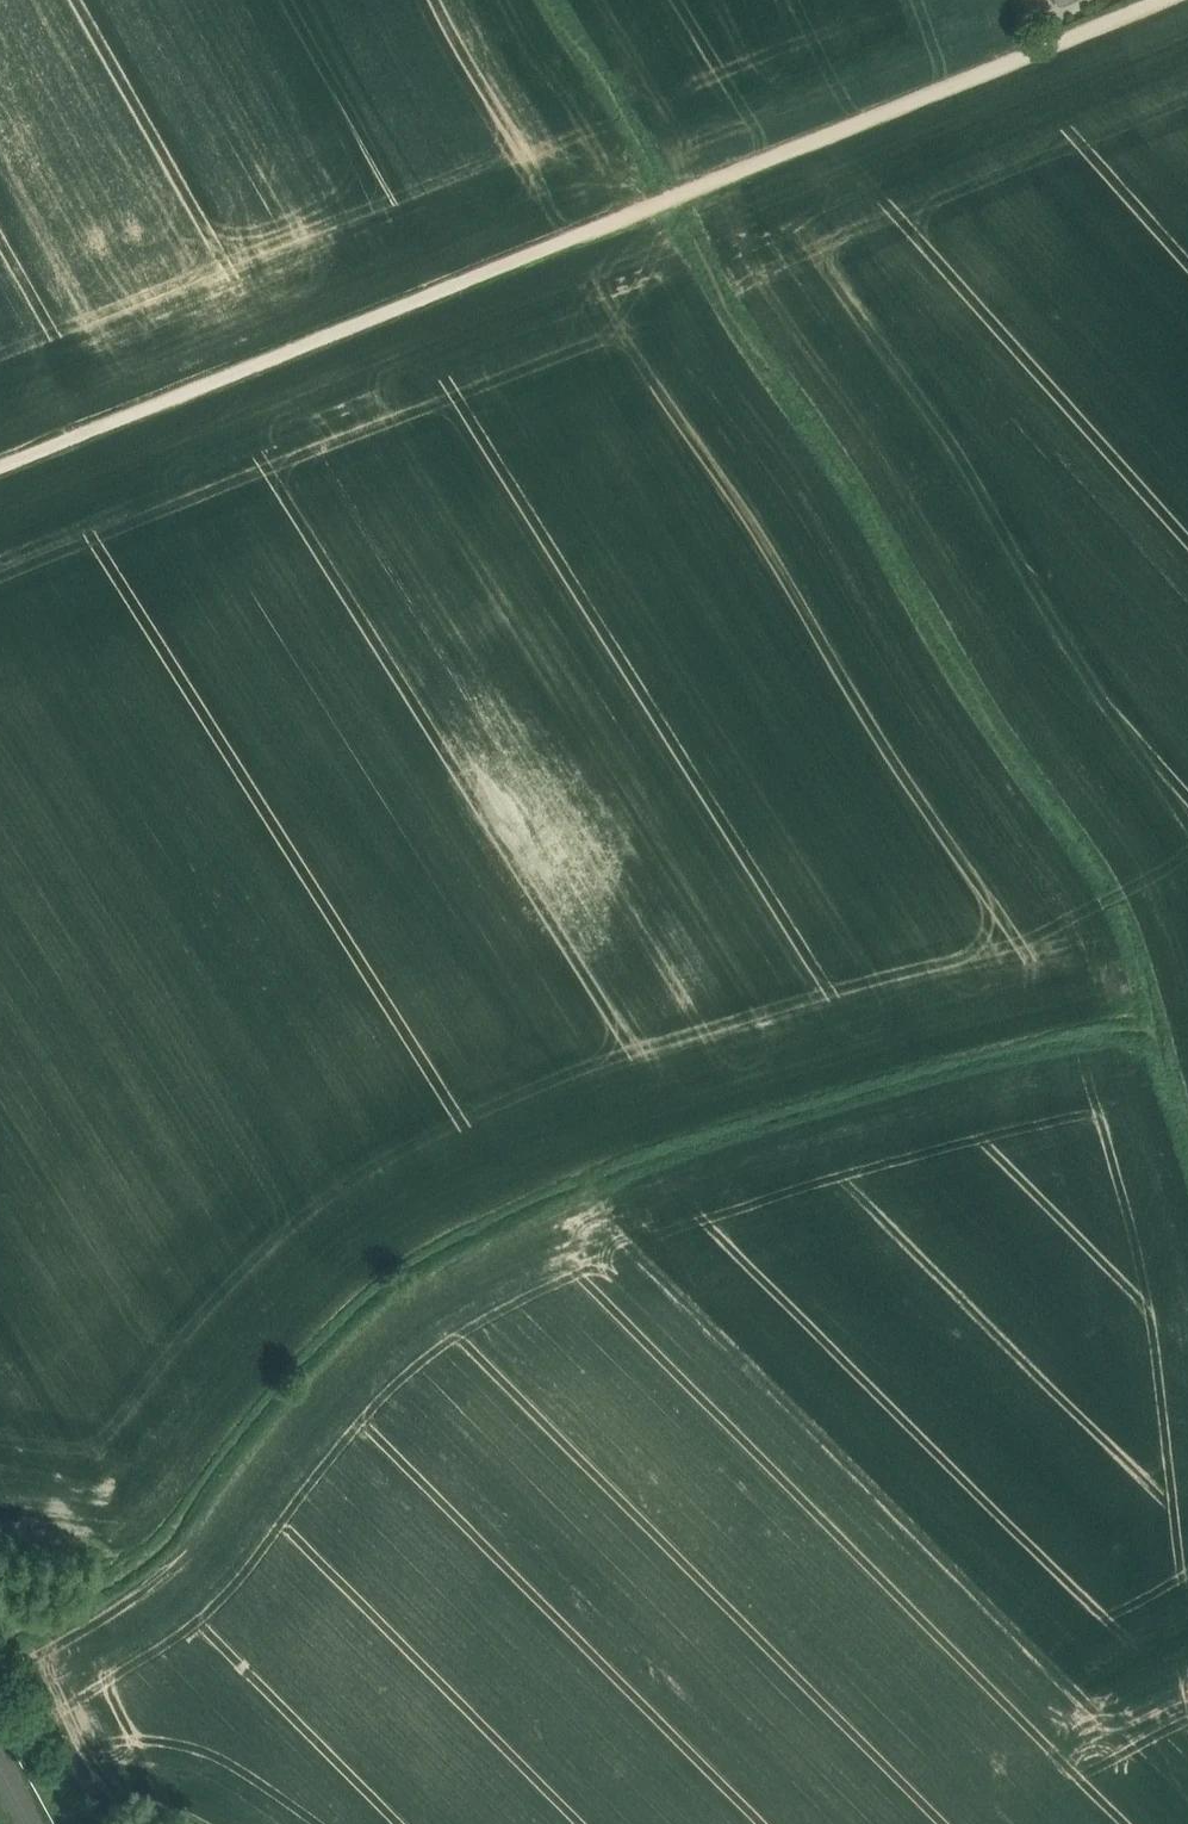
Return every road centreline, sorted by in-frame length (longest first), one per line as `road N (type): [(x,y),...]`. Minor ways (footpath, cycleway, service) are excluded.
road 1 (unclassified): [(0,469),(1162,0)]

